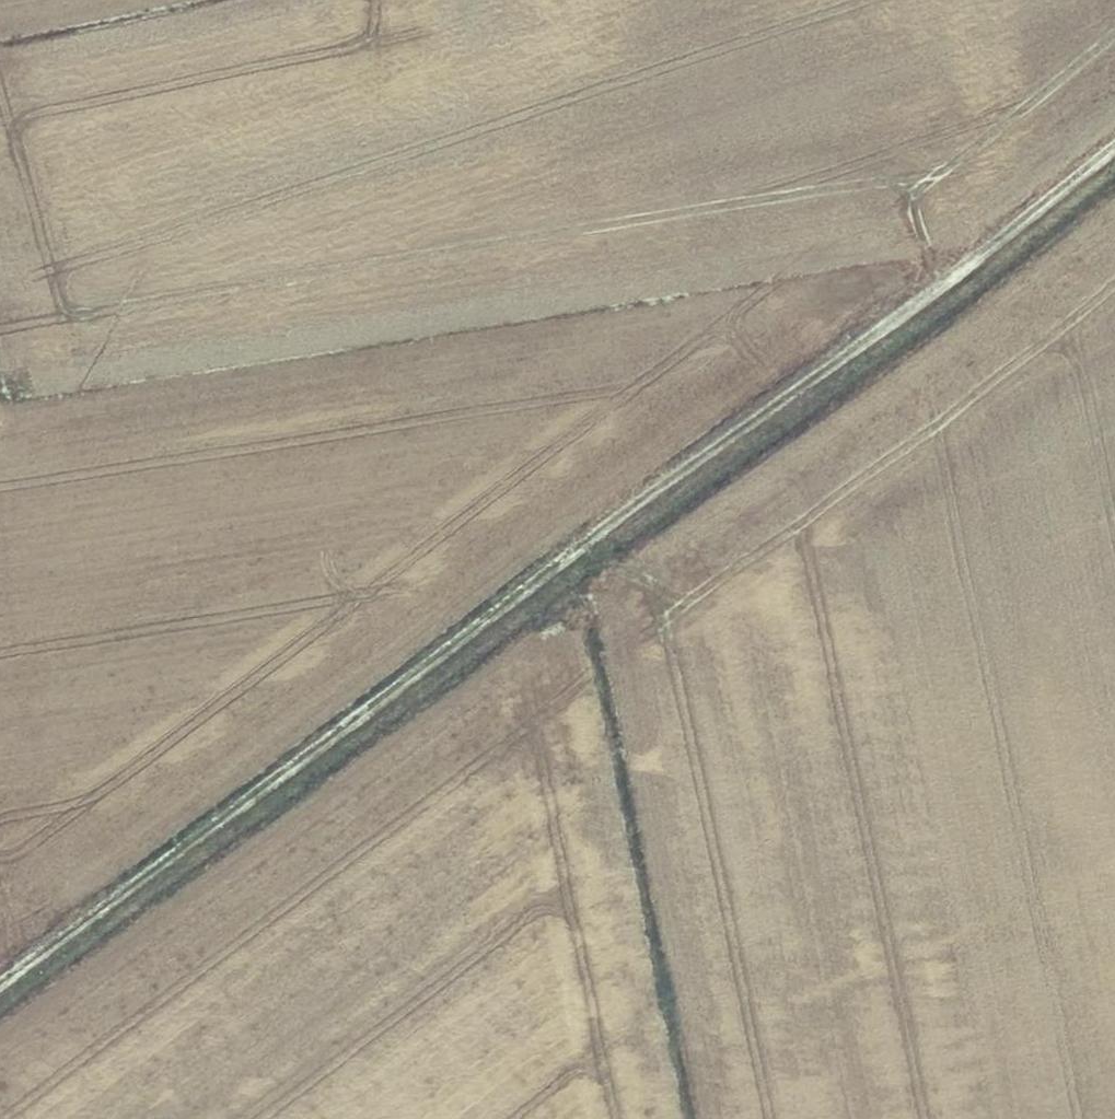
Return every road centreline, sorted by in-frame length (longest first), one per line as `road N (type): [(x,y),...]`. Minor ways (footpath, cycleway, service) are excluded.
road 1 (track): [(1114,146),(0,984)]

